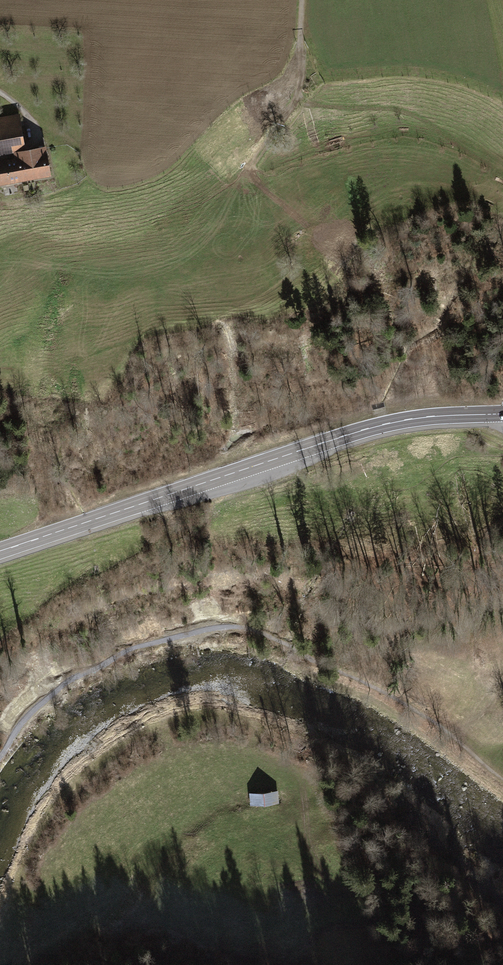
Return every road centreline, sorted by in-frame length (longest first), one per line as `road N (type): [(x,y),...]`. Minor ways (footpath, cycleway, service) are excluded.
road 1 (secondary): [(502,414),(373,428),(0,551)]
road 2 (track): [(412,964),(420,934),(413,911),(397,896),(329,878),(314,857),(305,795)]
road 3 (track): [(304,0),(297,99),(275,128)]

